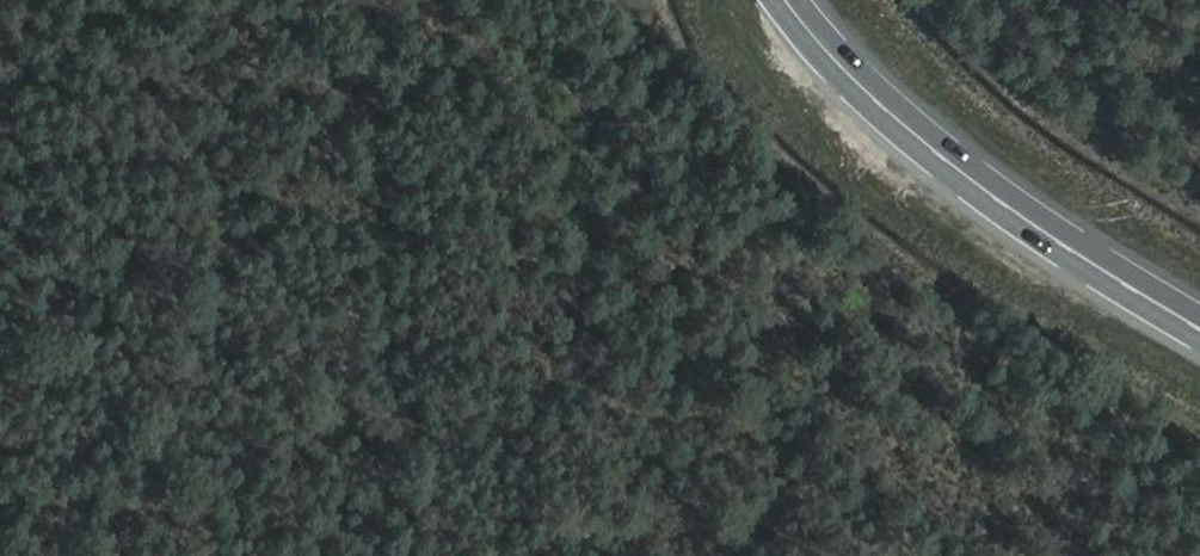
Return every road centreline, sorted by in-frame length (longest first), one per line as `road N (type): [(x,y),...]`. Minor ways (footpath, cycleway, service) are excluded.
road 1 (secondary): [(786,0),(870,96),(935,151),(1094,265),(1199,328)]

